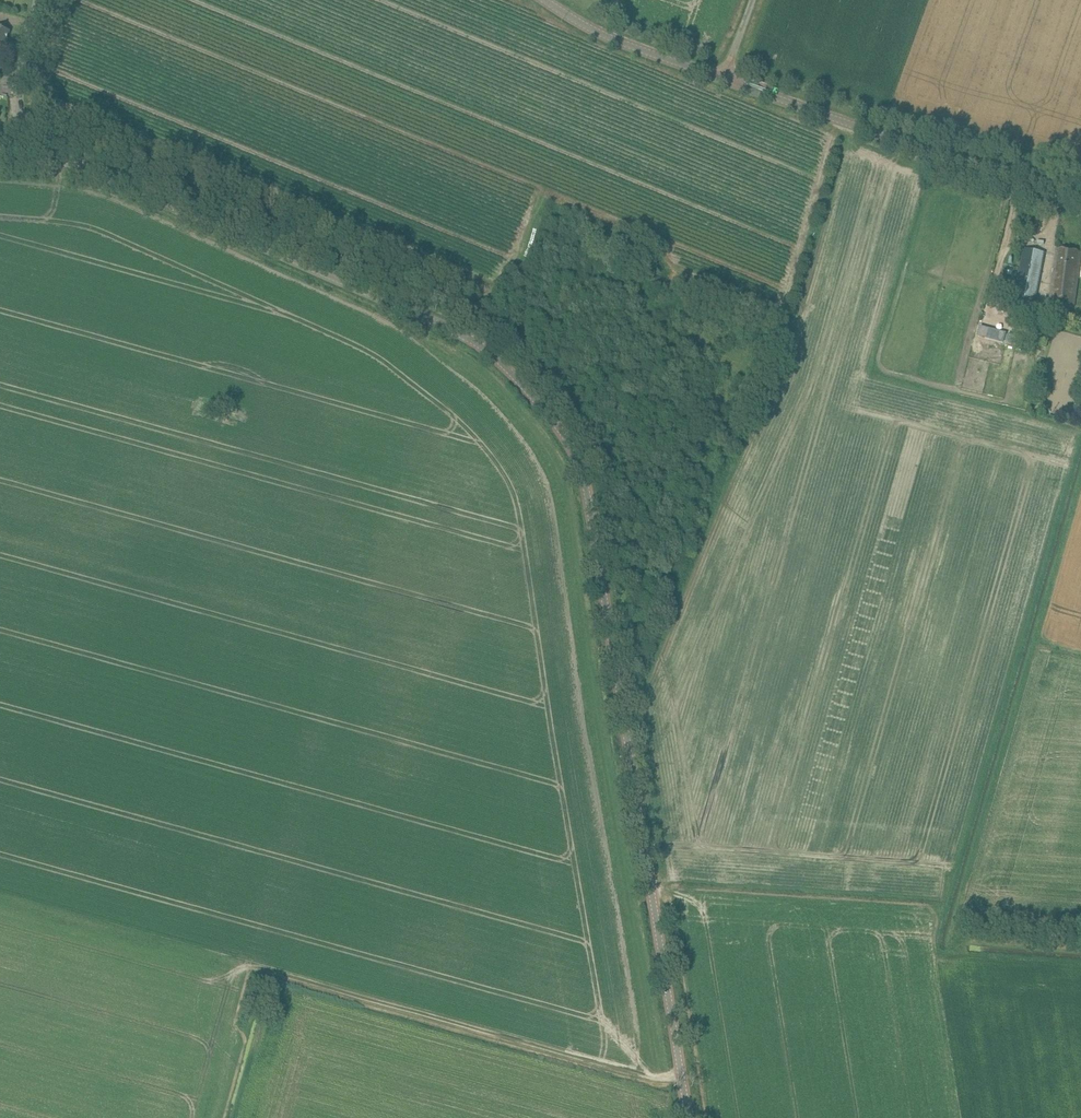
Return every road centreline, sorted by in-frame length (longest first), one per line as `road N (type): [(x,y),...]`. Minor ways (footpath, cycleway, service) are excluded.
road 1 (tertiary): [(689,1117),(587,492),(571,444),(511,372),(459,332),(33,141),(16,95),(38,0)]
road 2 (tertiary): [(1080,193),(908,144),(724,78)]
road 3 (tertiary): [(724,78),(623,42),(546,0)]

